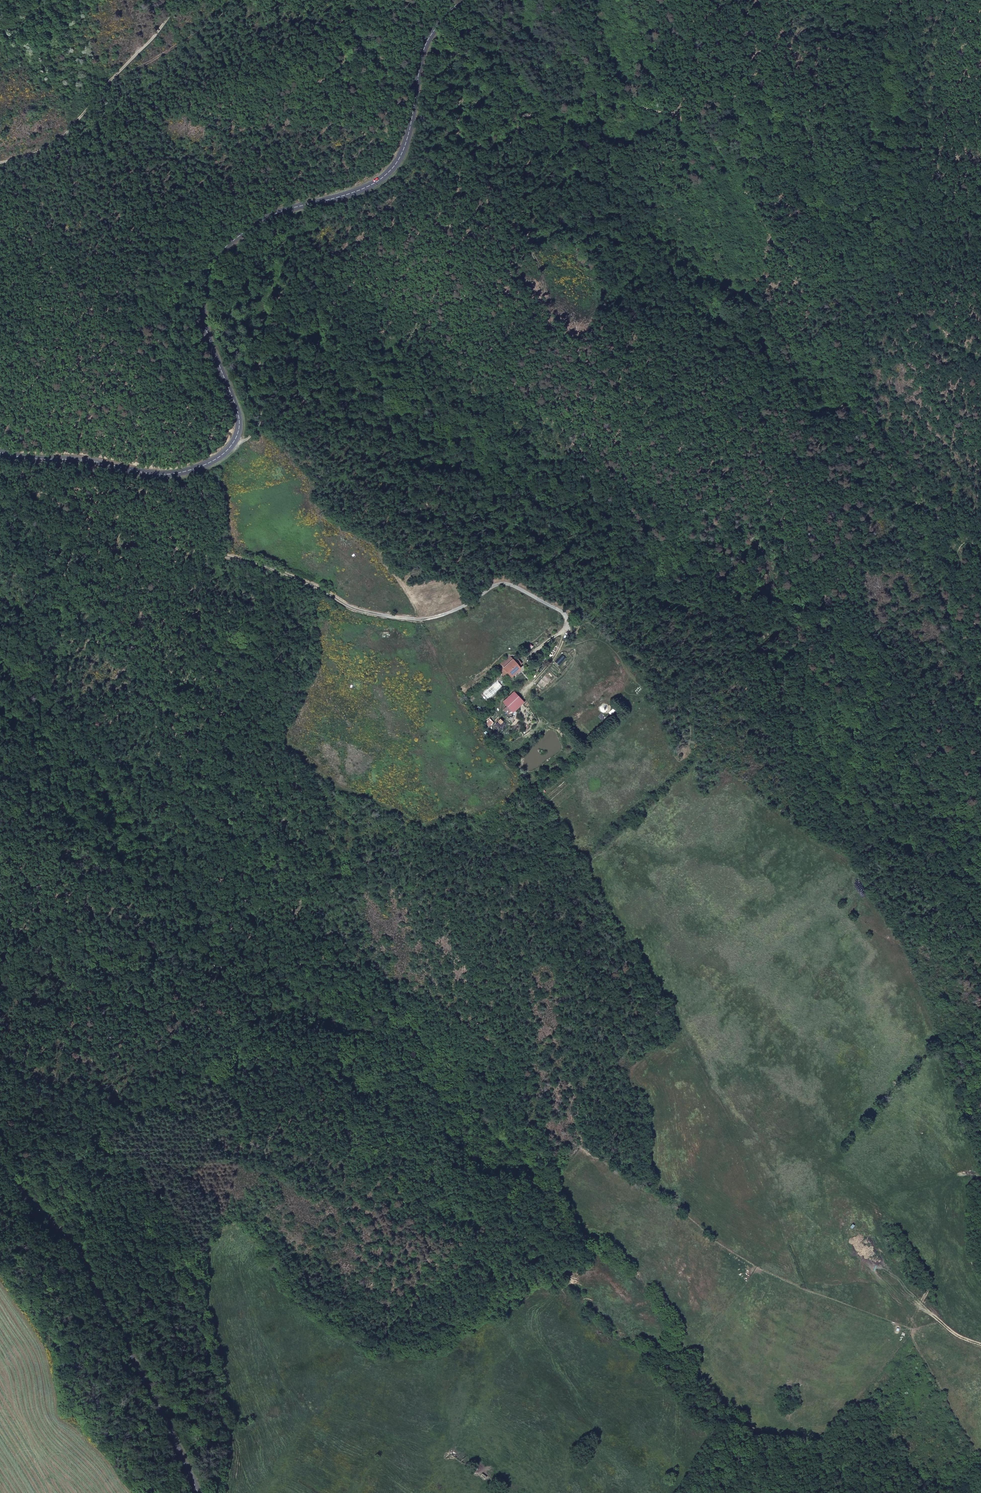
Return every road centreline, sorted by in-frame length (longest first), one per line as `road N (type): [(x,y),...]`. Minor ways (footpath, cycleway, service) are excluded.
road 1 (secondary): [(0,451),(170,474),(224,454),(238,415),(206,314),(215,256),(266,218),(388,175),(406,142),(430,38),(463,0)]
road 2 (unclassified): [(0,467),(145,535),(245,558),(365,611),(438,617),(511,584),(569,620),(528,655)]
road 3 (secondary): [(200,1492),(73,1242),(0,1163)]
road 4 (track): [(0,162),(60,140),(180,0)]
road 5 (track): [(891,74),(980,194)]

